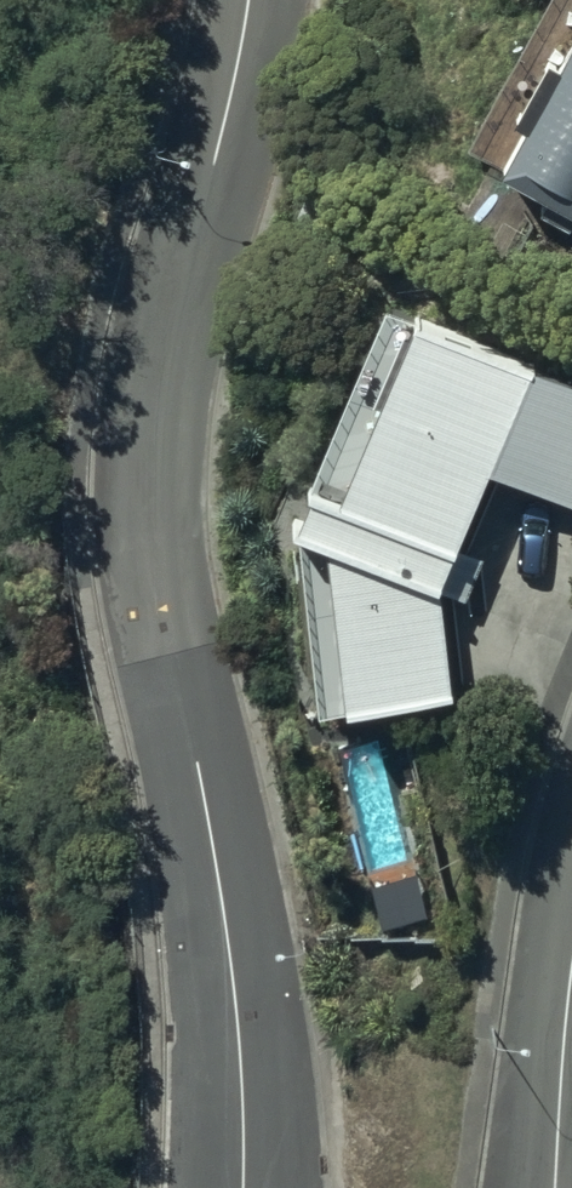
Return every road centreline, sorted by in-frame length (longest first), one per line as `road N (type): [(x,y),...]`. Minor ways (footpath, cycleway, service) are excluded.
road 1 (residential): [(252,0),(161,375),(150,477),(158,579),(209,783),(241,1038),(242,1187)]
road 2 (track): [(213,184),(0,466)]
road 3 (residential): [(553,1187),(571,990)]

